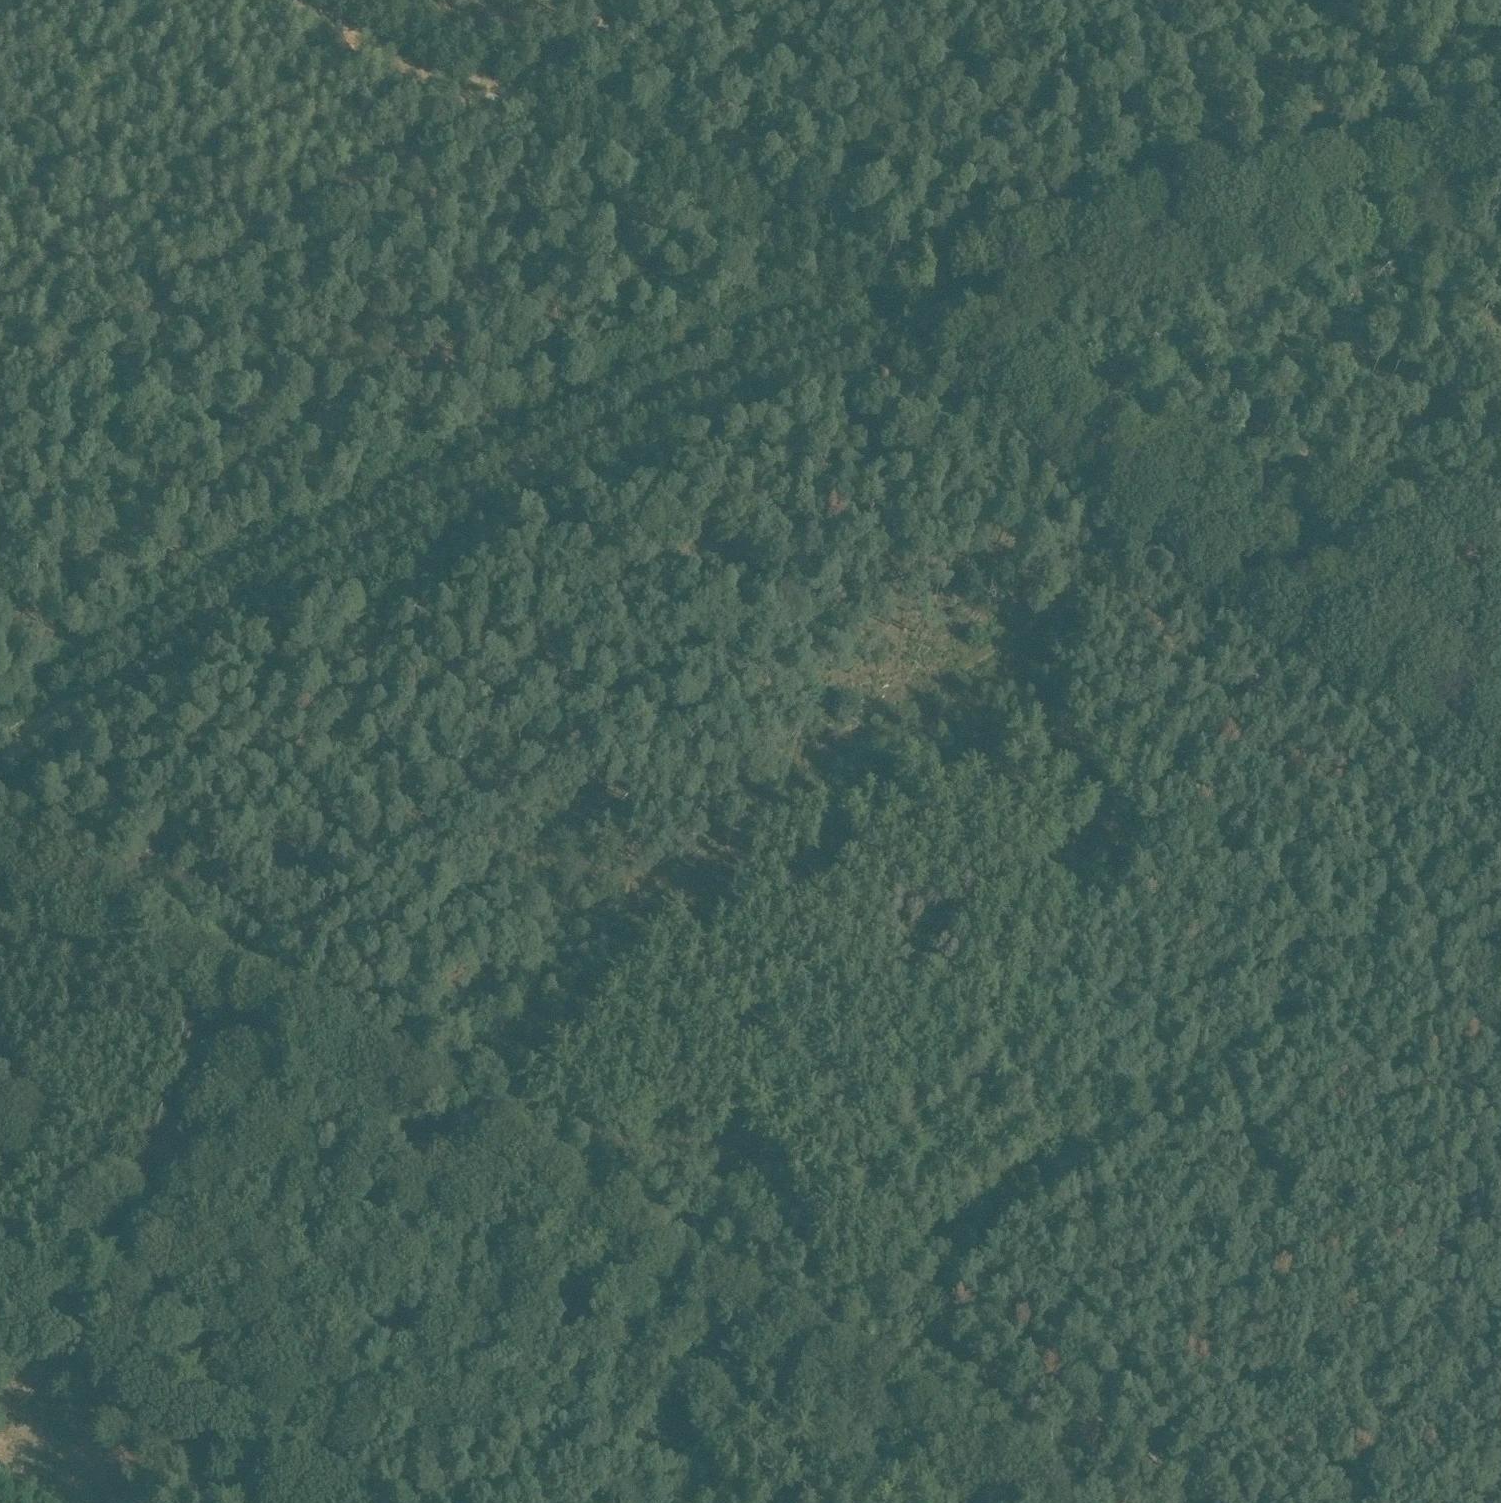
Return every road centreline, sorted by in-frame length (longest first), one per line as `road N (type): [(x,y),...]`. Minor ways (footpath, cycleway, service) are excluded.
road 1 (unclassified): [(0,766),(213,624),(357,545),(695,392),(964,306),(1500,191)]
road 2 (track): [(1101,1502),(0,802)]
road 3 (track): [(662,0),(0,407)]
road 4 (track): [(353,1027),(0,1335)]
road 5 (track): [(0,1289),(335,1502)]
road 6 (track): [(523,87),(370,0)]
road 7 (track): [(1372,622),(1500,611)]

